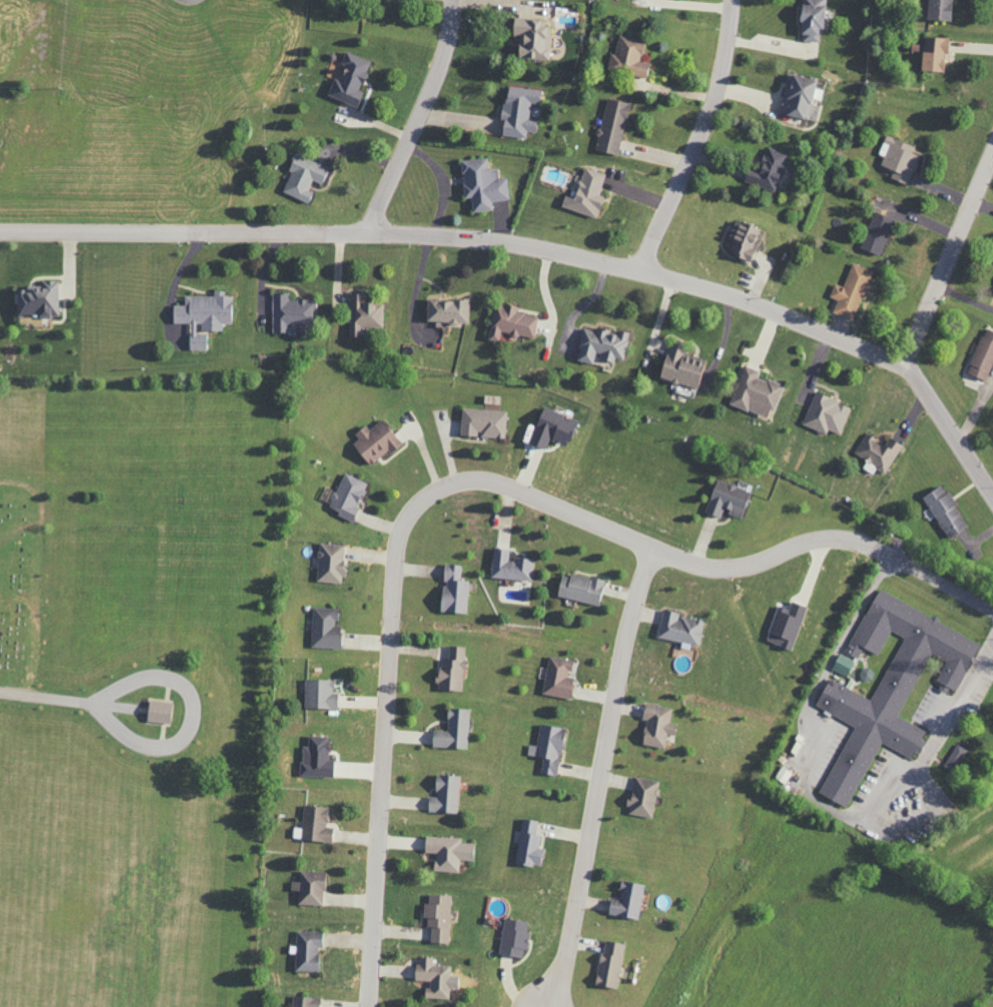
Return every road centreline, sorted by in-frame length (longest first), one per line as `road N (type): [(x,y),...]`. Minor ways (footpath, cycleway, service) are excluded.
road 1 (residential): [(367,1006),(393,564),(411,509),(448,485),(498,481),(721,568),(839,537),(893,557)]
road 2 (residential): [(905,365),(722,291),(500,240),(0,230)]
road 3 (residential): [(656,547),(623,641),(561,985),(548,1006)]
road 4 (residential): [(641,270),(716,99),(730,0)]
road 5 (residential): [(365,233),(444,58),(453,0)]
road 6 (residential): [(905,365),(992,149)]
road 7 (residential): [(992,497),(905,365)]

